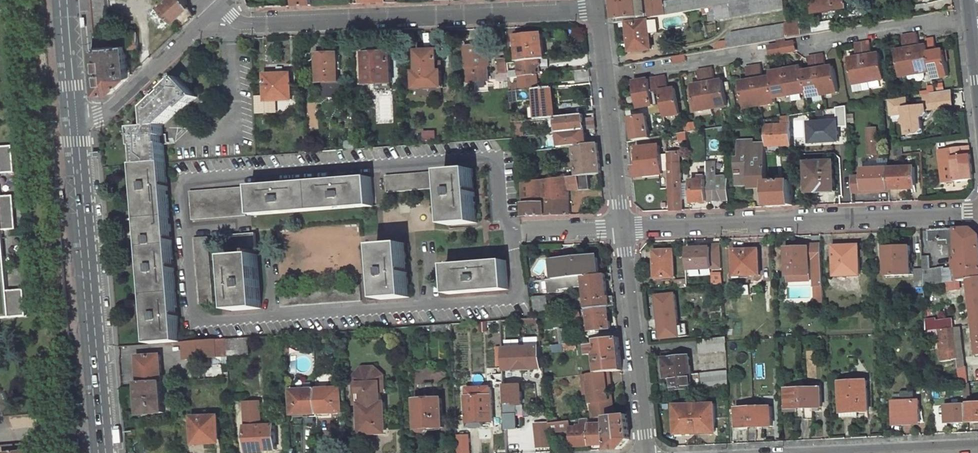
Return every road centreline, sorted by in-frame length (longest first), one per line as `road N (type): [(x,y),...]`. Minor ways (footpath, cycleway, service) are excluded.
road 1 (residential): [(220,7),(251,23),(598,9)]
road 2 (residential): [(977,212),(622,228)]
road 3 (secondary): [(73,119),(102,452)]
road 4 (residential): [(646,452),(622,228)]
road 5 (residential): [(220,7),(107,111),(73,119)]
road 6 (residential): [(971,16),(802,44)]
road 7 (residential): [(606,78),(765,52)]
road 8 (residential): [(622,228),(606,78)]

